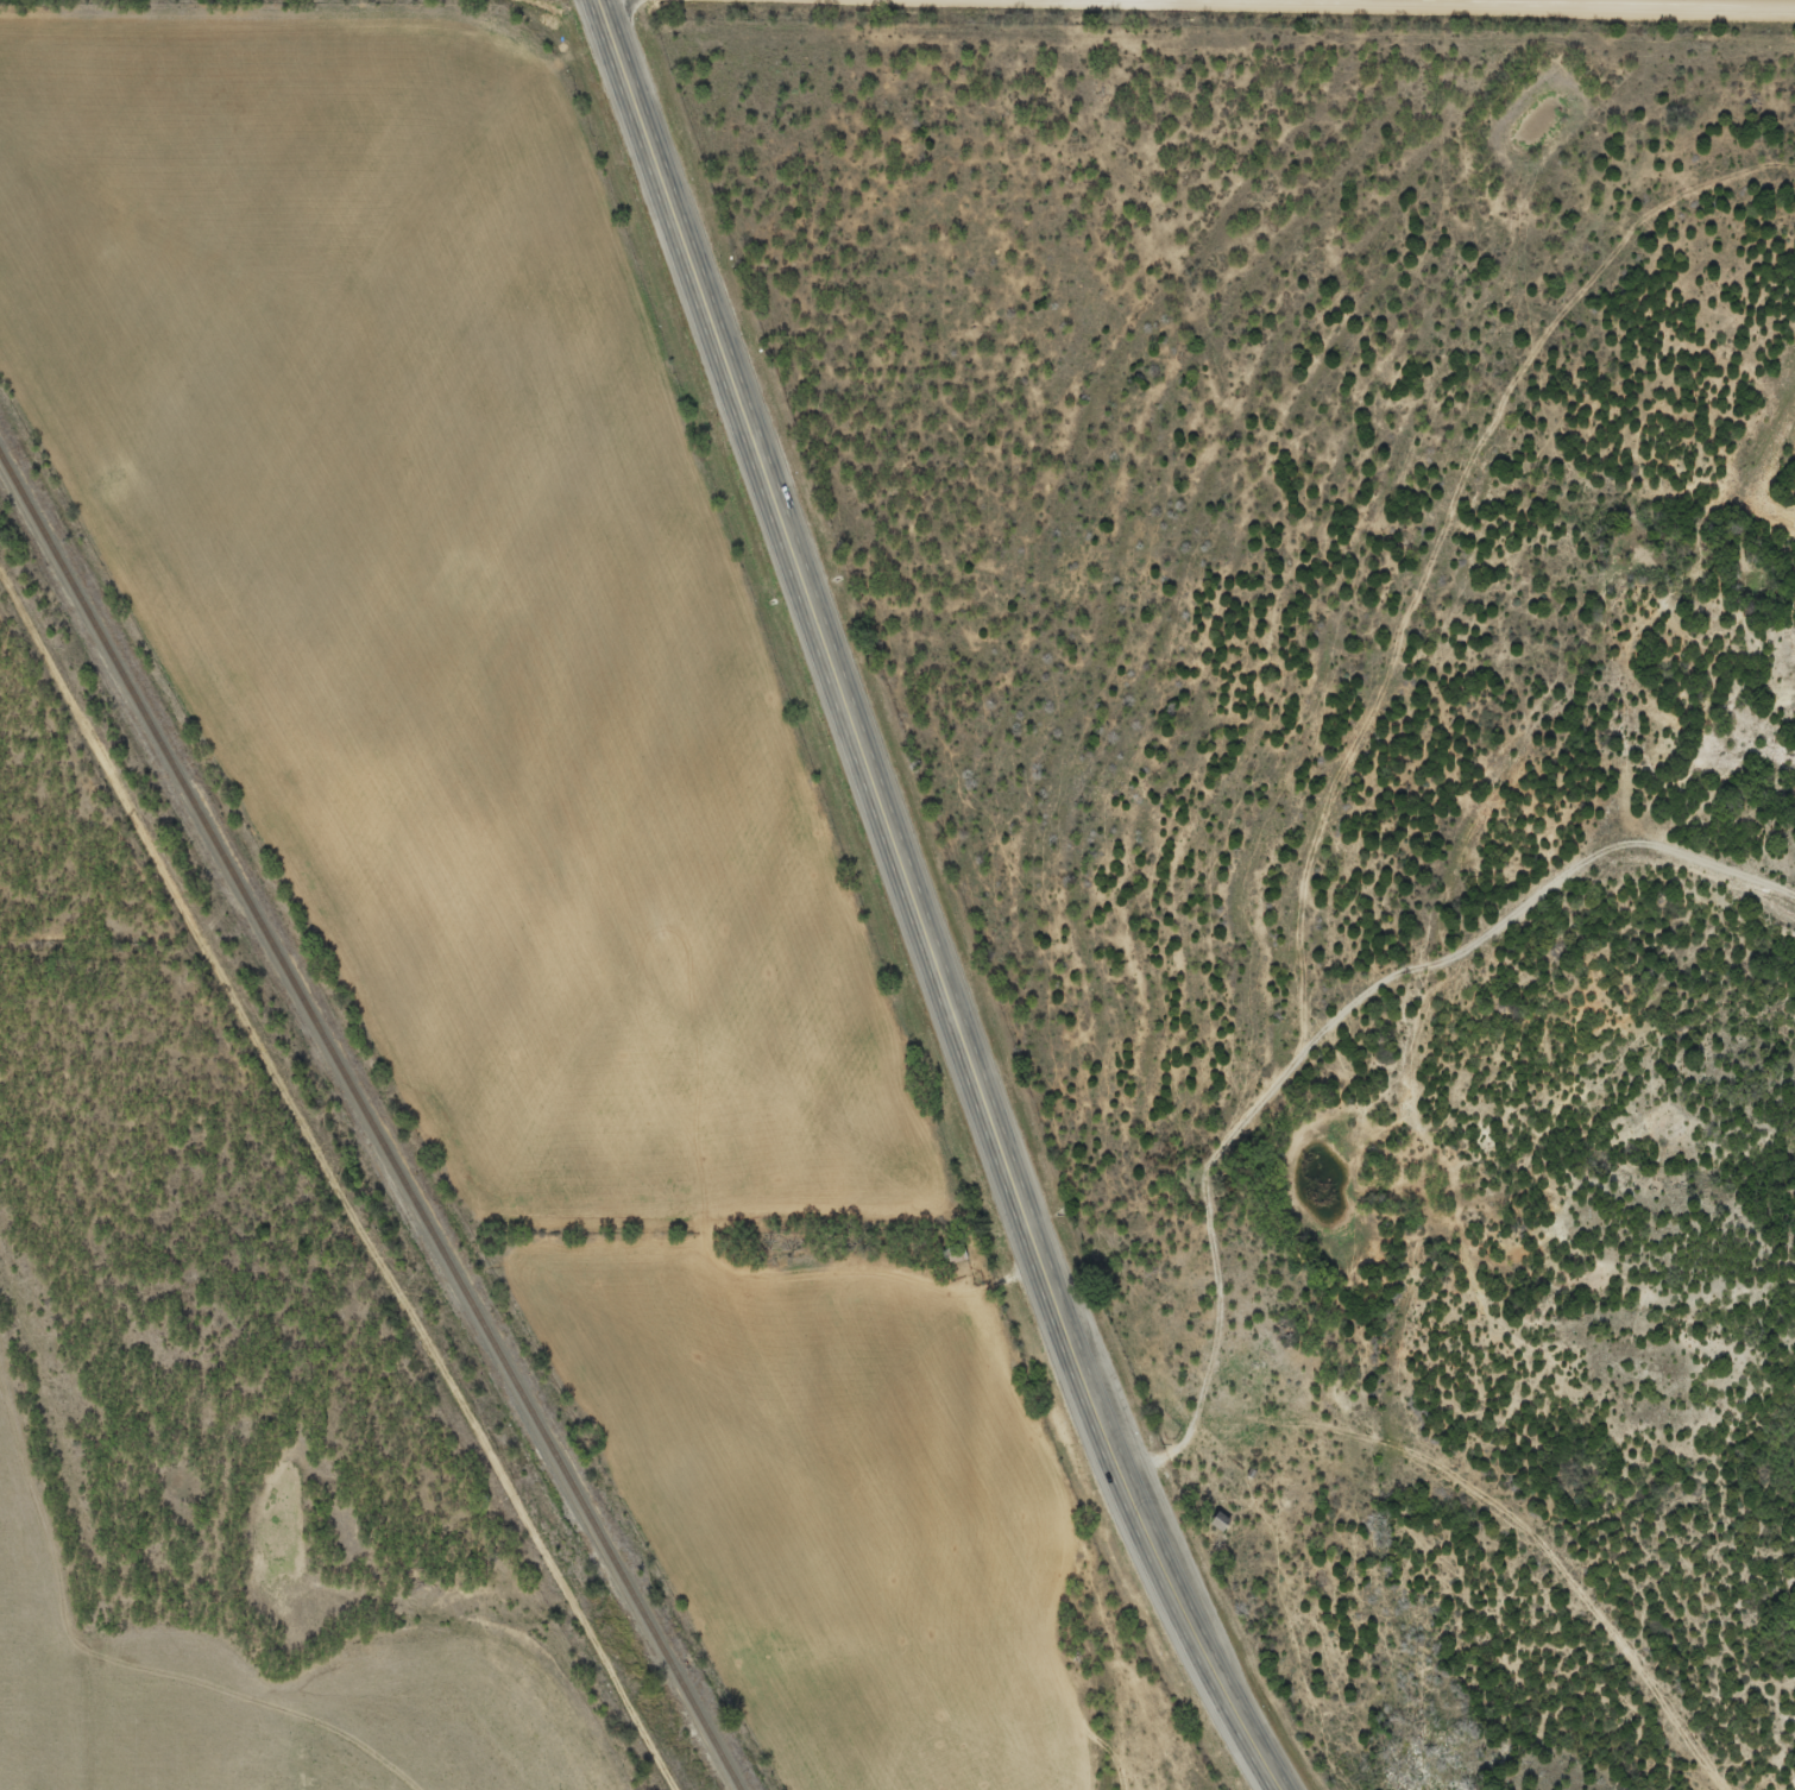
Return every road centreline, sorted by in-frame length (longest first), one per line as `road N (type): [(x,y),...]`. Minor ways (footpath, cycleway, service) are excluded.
road 1 (trunk): [(1277,1789),(1120,1490),(598,0)]
road 2 (residential): [(554,1789),(214,1142),(208,1101),(0,718)]
road 3 (residential): [(1047,1290),(1153,1231),(1498,891),(1569,843),(1681,825),(1794,922)]

